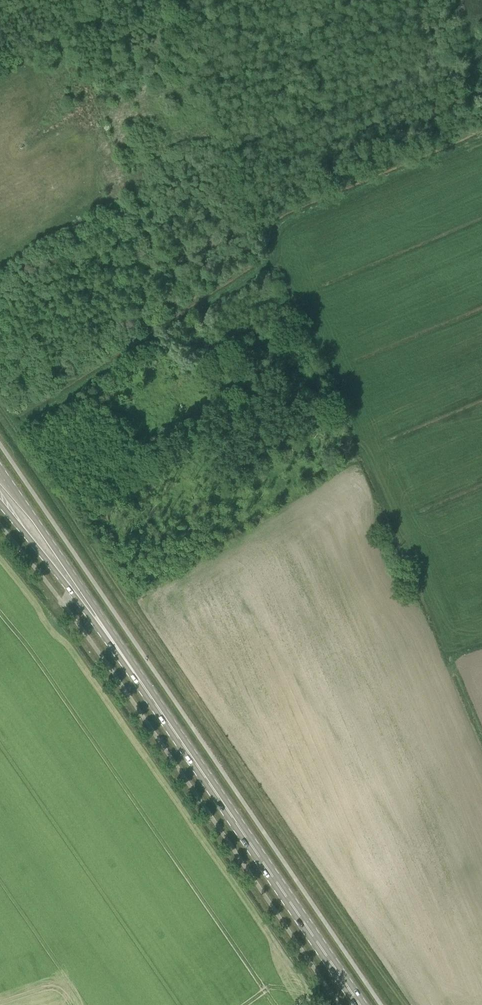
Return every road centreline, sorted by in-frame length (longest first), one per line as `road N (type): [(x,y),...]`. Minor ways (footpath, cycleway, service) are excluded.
road 1 (track): [(0,418),(402,1004)]
road 2 (primary): [(360,1004),(97,617)]
road 3 (track): [(481,140),(282,225),(273,259)]
road 4 (primary): [(97,617),(0,470)]
road 5 (primary): [(0,504),(97,617)]

